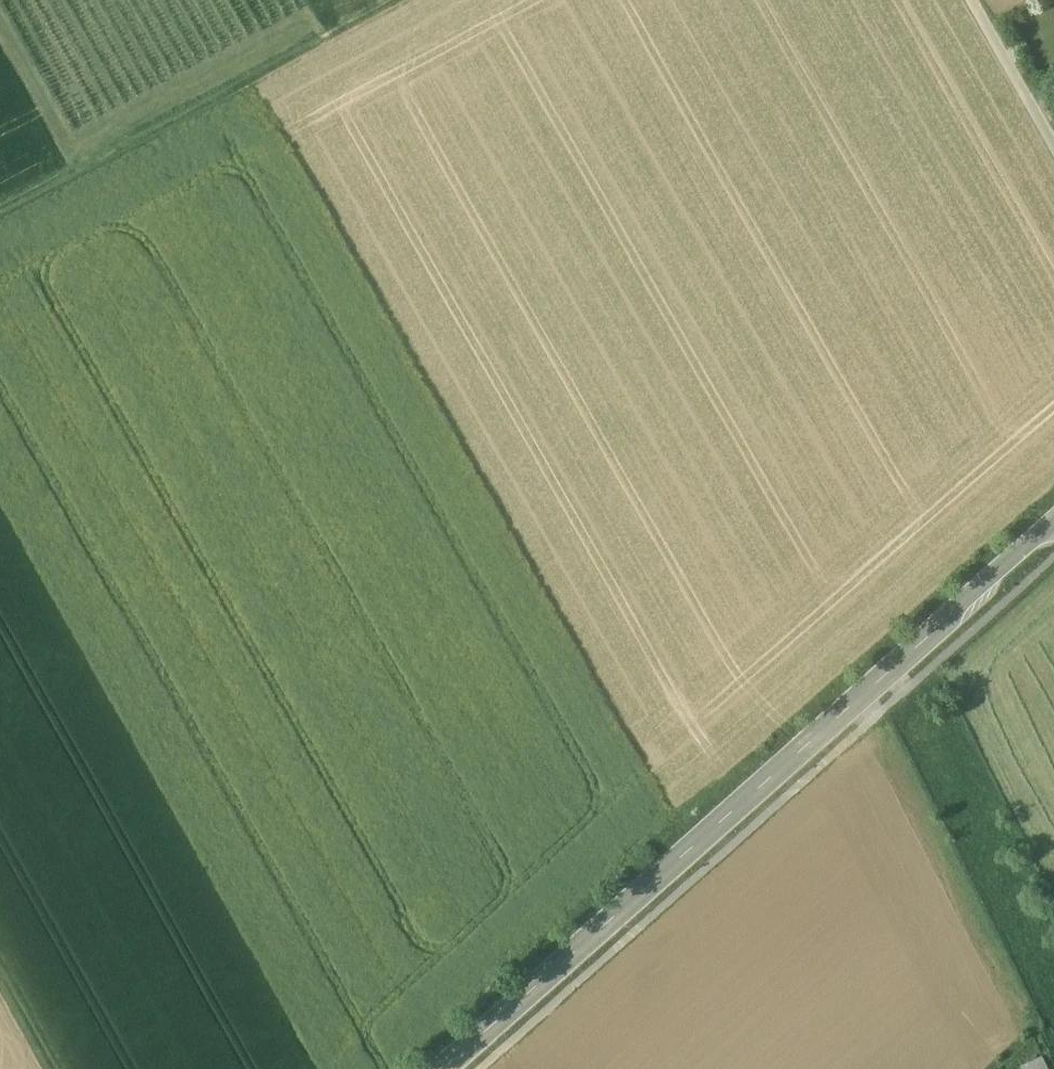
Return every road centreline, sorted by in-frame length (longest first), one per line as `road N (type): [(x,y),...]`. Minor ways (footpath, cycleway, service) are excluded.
road 1 (secondary): [(1053,526),(441,1068)]
road 2 (track): [(0,210),(398,0)]
road 3 (track): [(974,0),(1053,141)]
road 4 (track): [(61,1068),(0,960)]

